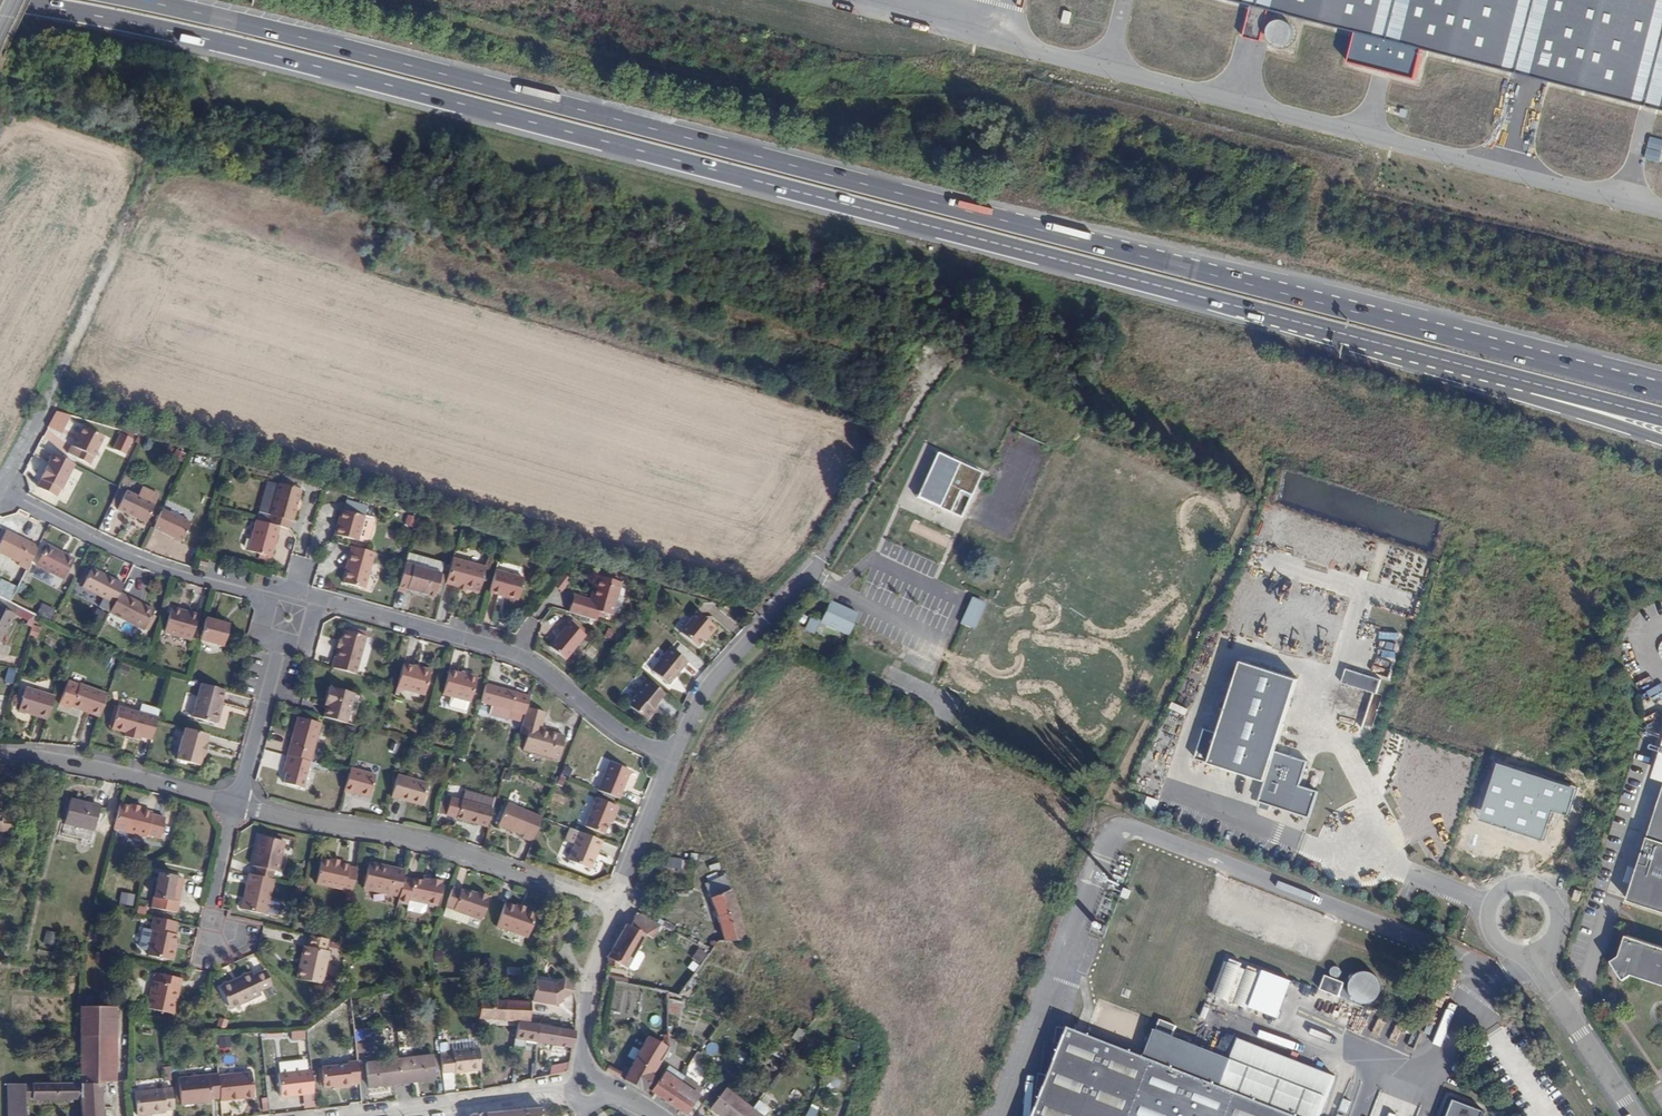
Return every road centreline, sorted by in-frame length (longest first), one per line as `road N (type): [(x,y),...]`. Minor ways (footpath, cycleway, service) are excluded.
road 1 (trunk): [(12,0),(165,30),(1523,383)]
road 2 (trunk): [(1519,356),(132,0)]
road 3 (track): [(1322,157),(1127,115),(776,115),(347,0)]
road 4 (residential): [(669,758),(715,681),(812,578),(935,377)]
road 5 (residential): [(318,598),(520,656),(669,758)]
road 6 (residential): [(615,906),(435,847),(240,804)]
road 7 (residential): [(980,1062),(832,1013),(793,874),(807,838)]
road 8 (residential): [(6,489),(143,560),(261,592),(275,589)]
road 9 (residential): [(240,804),(73,758),(0,752)]
road 10 (residential): [(6,489),(105,286)]
road 11 (residential): [(574,1089),(358,1115)]
road 12 (residential): [(980,1062),(1016,953),(1011,931),(957,890)]
road 13 (residential): [(581,1077),(589,980),(615,906)]
road 14 (residential): [(240,804),(283,641)]
road 15 (residential): [(807,838),(669,758)]
road 16 (residential): [(957,890),(807,838)]
road 17 (residential): [(615,906),(669,758)]
road 18 (residential): [(877,702),(807,838)]
road 19 (trunk): [(1523,383),(1661,438)]
road 20 (trunk): [(1661,393),(1519,356)]
road 21 (trunk): [(1661,382),(1519,356)]
road 22 (trunk): [(1523,383),(1661,419)]
road 23 (residential): [(224,939),(214,905),(240,804)]
road 24 (residential): [(1018,768),(957,890)]

